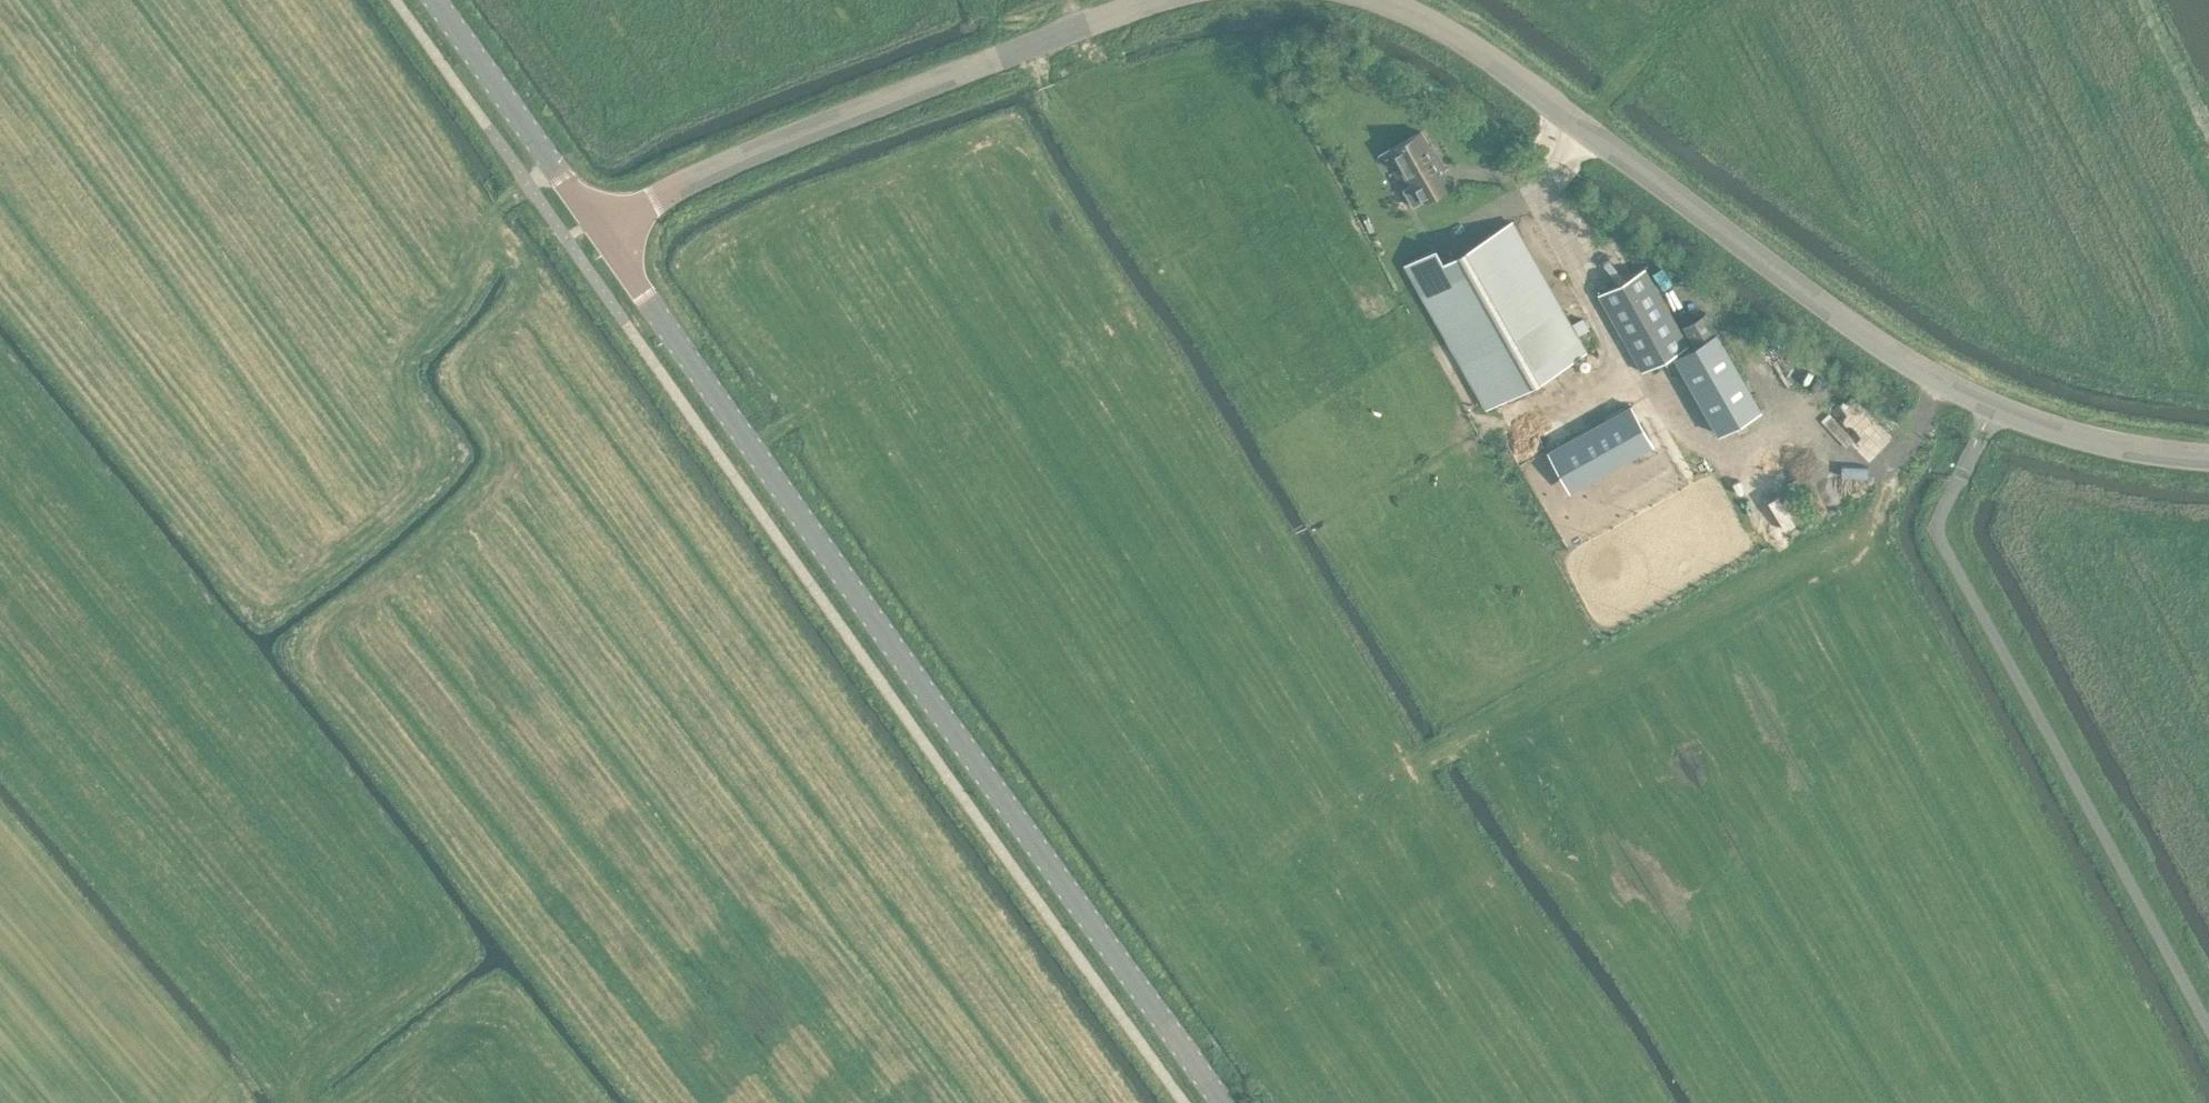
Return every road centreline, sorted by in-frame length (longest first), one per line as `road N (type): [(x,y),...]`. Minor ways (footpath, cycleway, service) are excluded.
road 1 (tertiary): [(1218,1102),(600,230)]
road 2 (tertiary): [(1378,0),(1449,29),(1511,71),(1933,382),(2070,435),(2208,458)]
road 3 (tertiary): [(600,230),(783,138),(1149,0)]
road 4 (tertiary): [(600,230),(432,0)]

